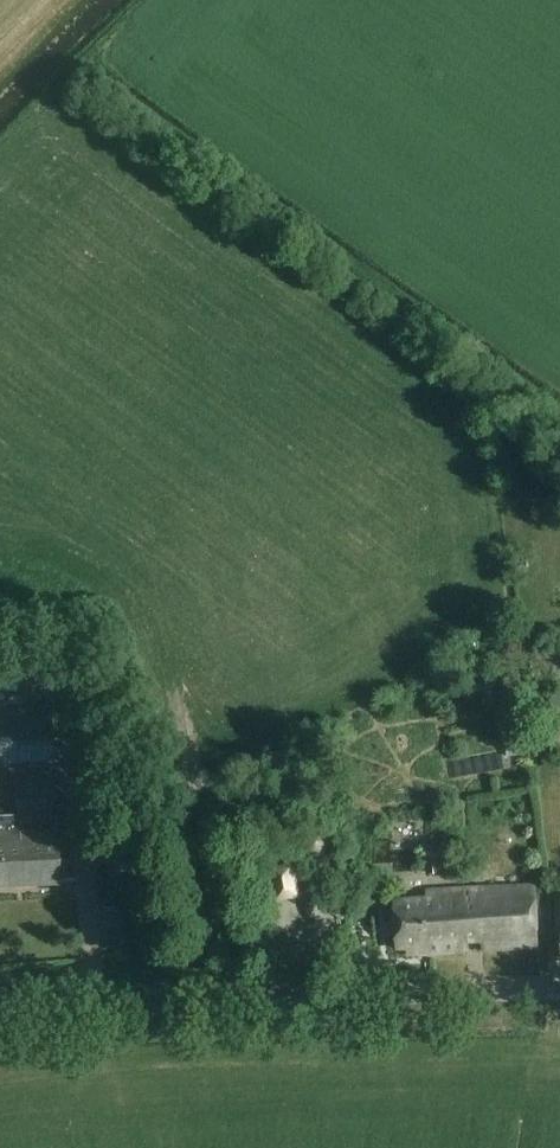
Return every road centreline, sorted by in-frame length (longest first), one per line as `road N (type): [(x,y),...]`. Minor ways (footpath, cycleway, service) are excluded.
road 1 (tertiary): [(559,991),(0,1010)]

